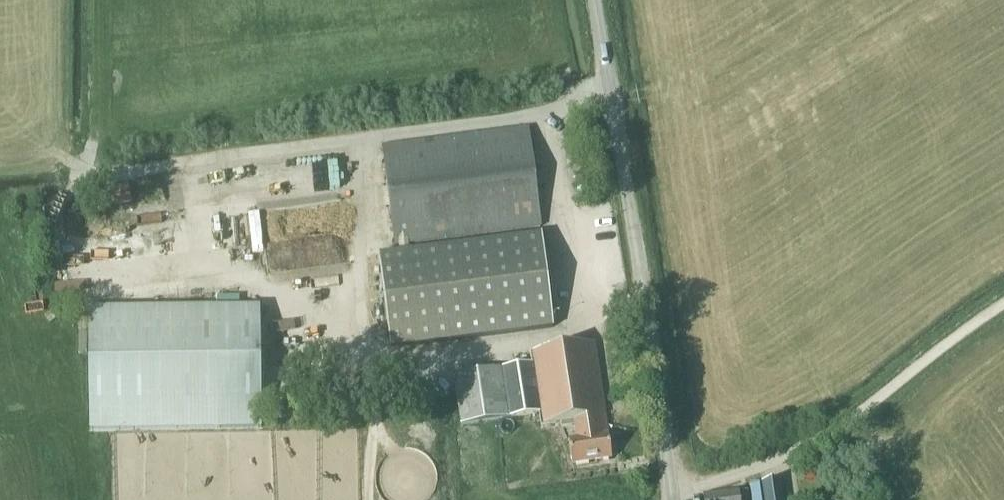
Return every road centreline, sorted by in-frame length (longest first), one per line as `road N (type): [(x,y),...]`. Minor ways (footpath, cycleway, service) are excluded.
road 1 (unclassified): [(672,499),(595,0)]
road 2 (track): [(782,458),(838,430),(1003,303)]

